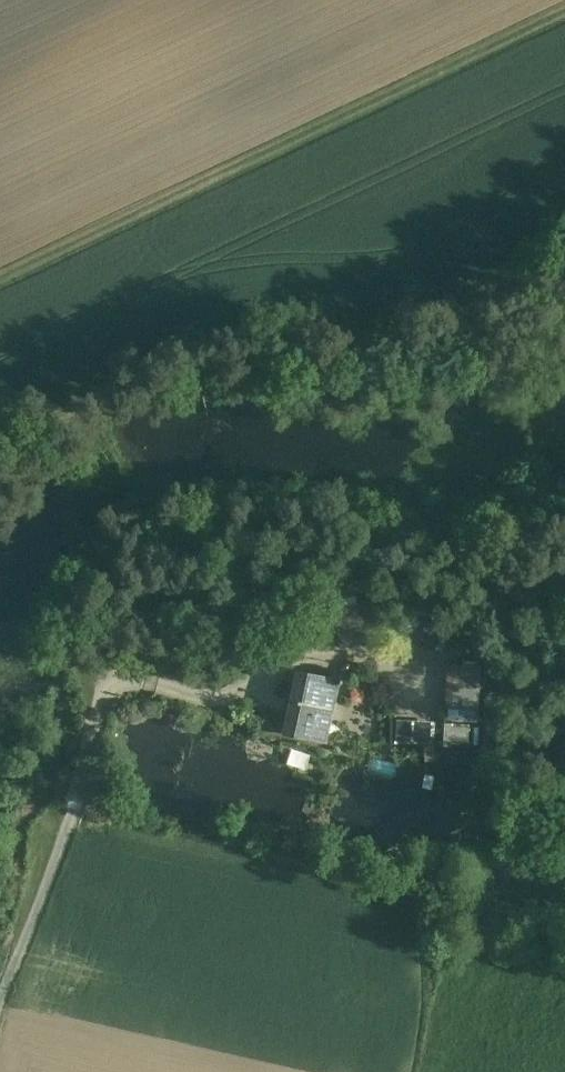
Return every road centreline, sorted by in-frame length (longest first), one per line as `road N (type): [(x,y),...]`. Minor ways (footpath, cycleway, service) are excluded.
road 1 (track): [(564,8),(0,275)]
road 2 (track): [(0,460),(77,421),(93,425),(144,501),(230,489),(475,502),(564,478)]

